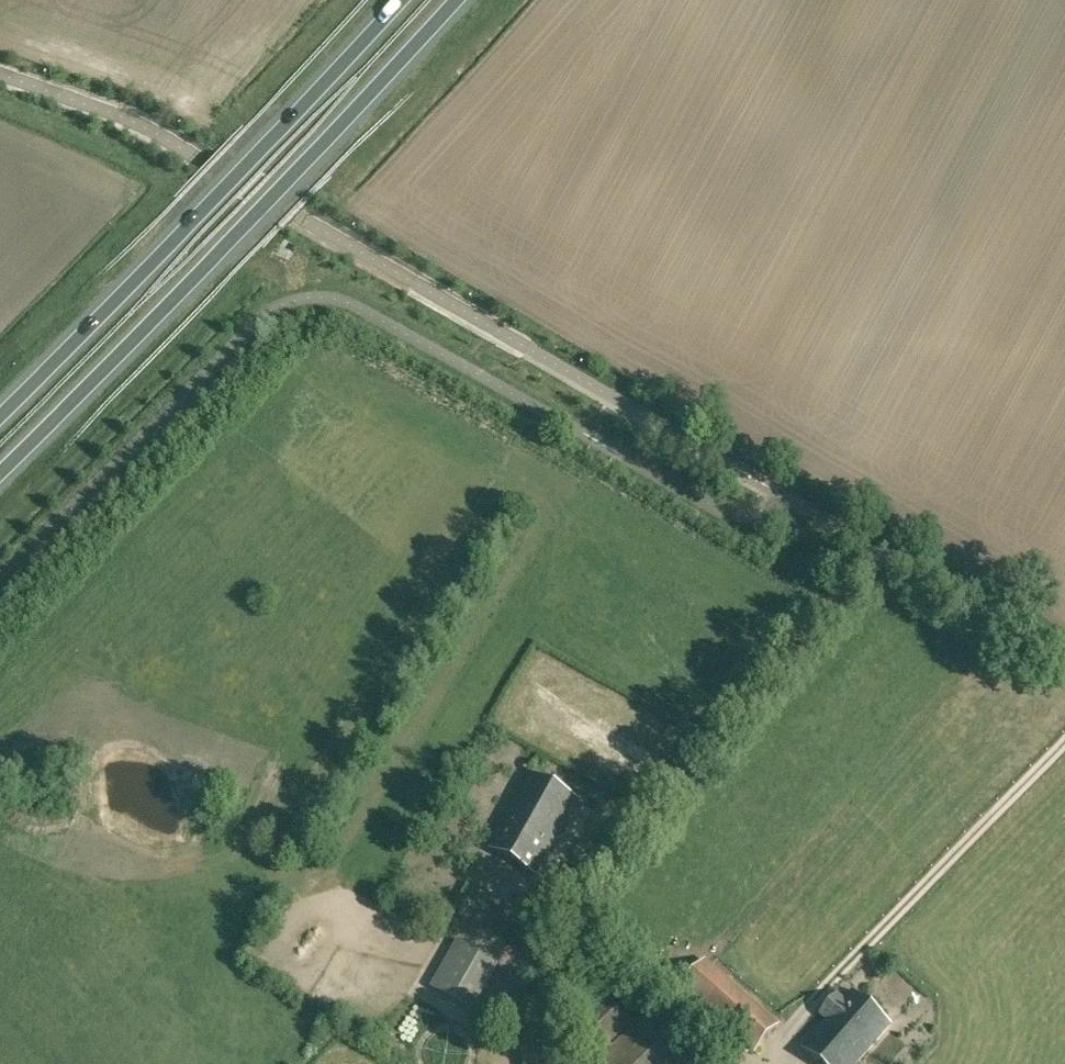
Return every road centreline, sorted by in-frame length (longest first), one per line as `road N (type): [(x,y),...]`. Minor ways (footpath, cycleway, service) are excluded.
road 1 (trunk): [(0,468),(460,0)]
road 2 (trunk): [(407,0),(0,411)]
road 3 (unclassified): [(1064,657),(784,496)]

